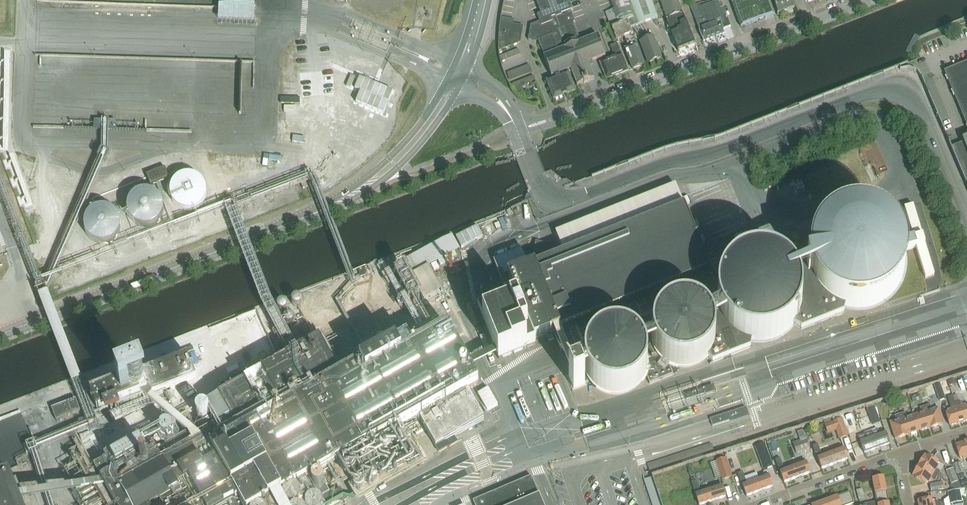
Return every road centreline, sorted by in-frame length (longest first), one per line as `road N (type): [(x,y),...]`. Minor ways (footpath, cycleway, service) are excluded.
road 1 (secondary): [(0,335),(338,203)]
road 2 (tertiary): [(567,115),(865,0)]
road 3 (secondary): [(452,71),(408,138),(338,203)]
road 4 (secondary): [(338,203),(401,163),(458,87)]
road 5 (residential): [(901,452),(757,504)]

